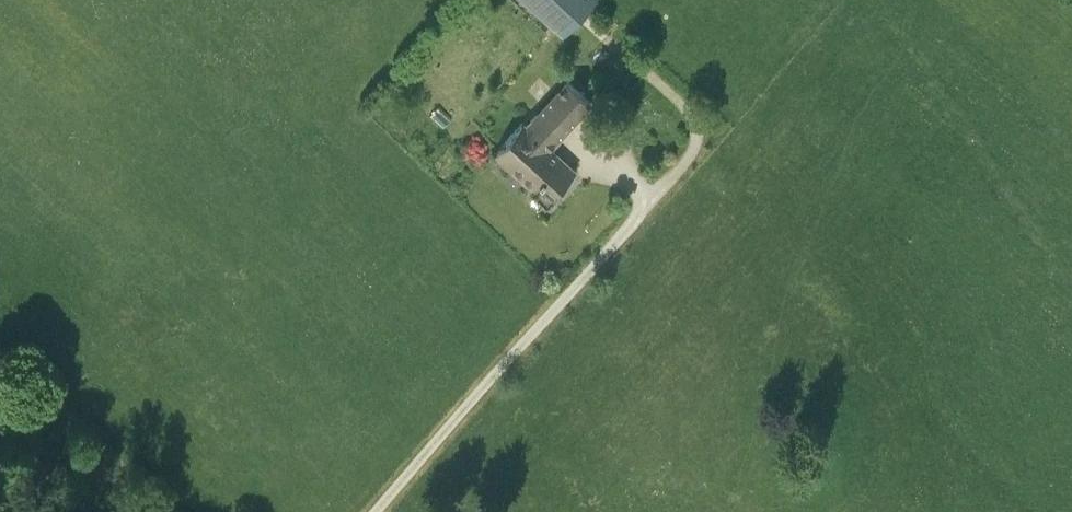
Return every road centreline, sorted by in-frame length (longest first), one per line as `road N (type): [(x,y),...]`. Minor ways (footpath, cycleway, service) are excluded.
road 1 (track): [(148,511),(0,376)]

